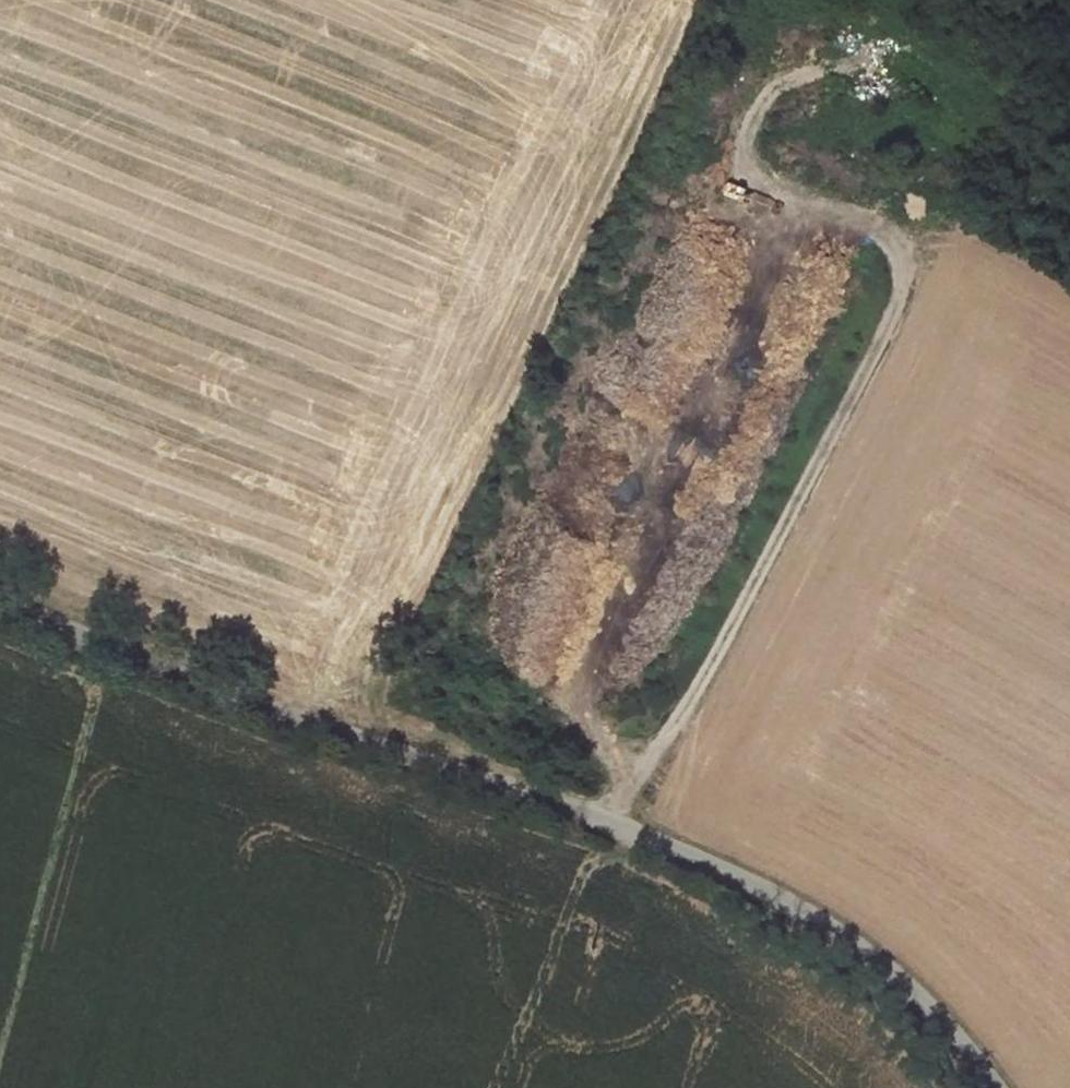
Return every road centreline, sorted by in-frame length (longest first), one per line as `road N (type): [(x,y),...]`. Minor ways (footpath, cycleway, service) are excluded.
road 1 (unclassified): [(988,1087),(914,999),(822,928),(705,865),(0,605)]

